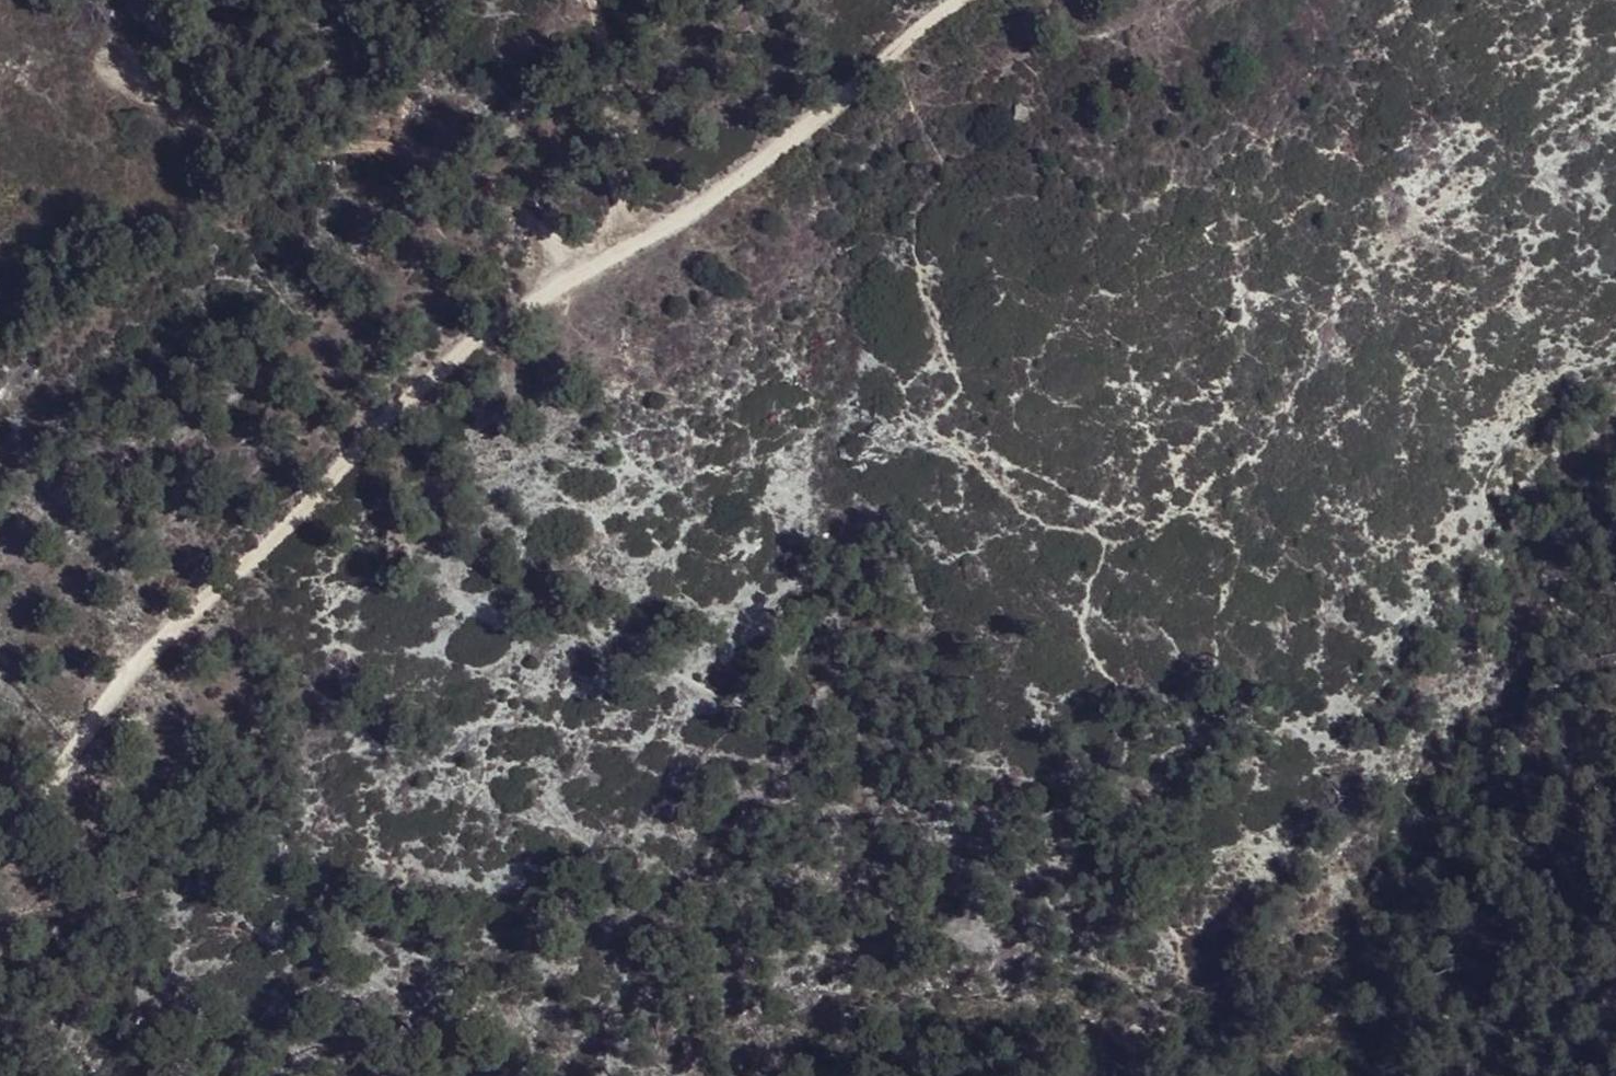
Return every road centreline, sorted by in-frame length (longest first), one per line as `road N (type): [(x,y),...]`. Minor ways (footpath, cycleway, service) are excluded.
road 1 (track): [(0,836),(155,633),(502,317),(761,169),(964,0)]

